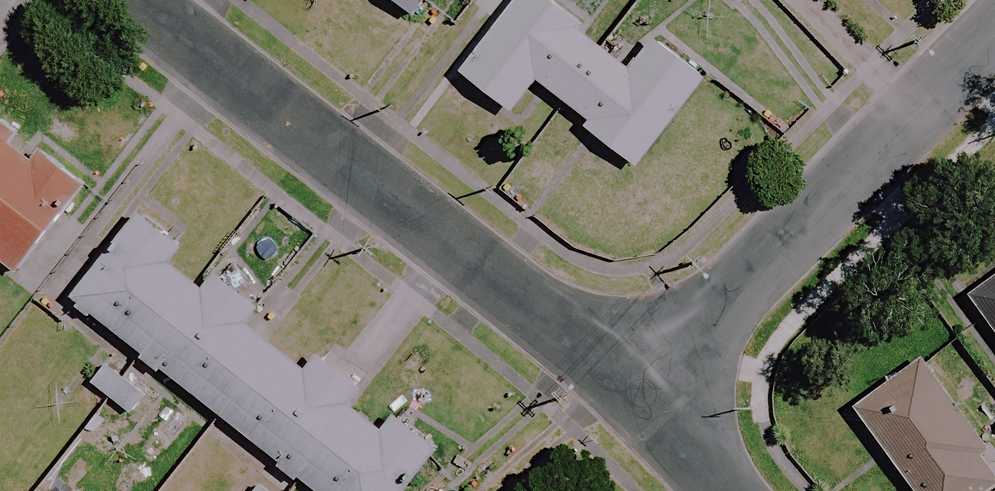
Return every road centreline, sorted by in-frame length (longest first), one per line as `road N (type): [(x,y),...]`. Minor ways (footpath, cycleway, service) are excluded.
road 1 (residential): [(643,393),(134,0)]
road 2 (residential): [(643,393),(994,35)]
road 3 (residential): [(730,490),(643,393)]

